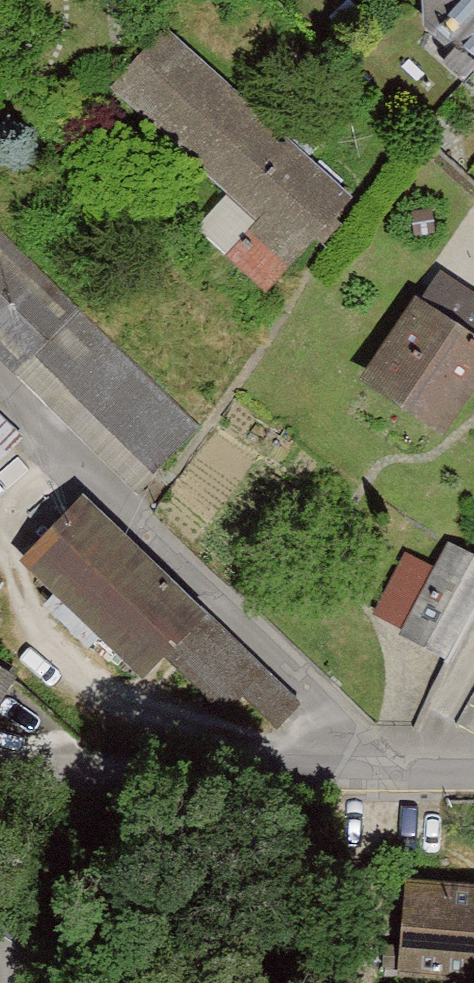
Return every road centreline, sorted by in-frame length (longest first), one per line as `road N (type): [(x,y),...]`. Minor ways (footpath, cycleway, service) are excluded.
road 1 (residential): [(413,776),(0,391)]
road 2 (residential): [(413,776),(0,791)]

